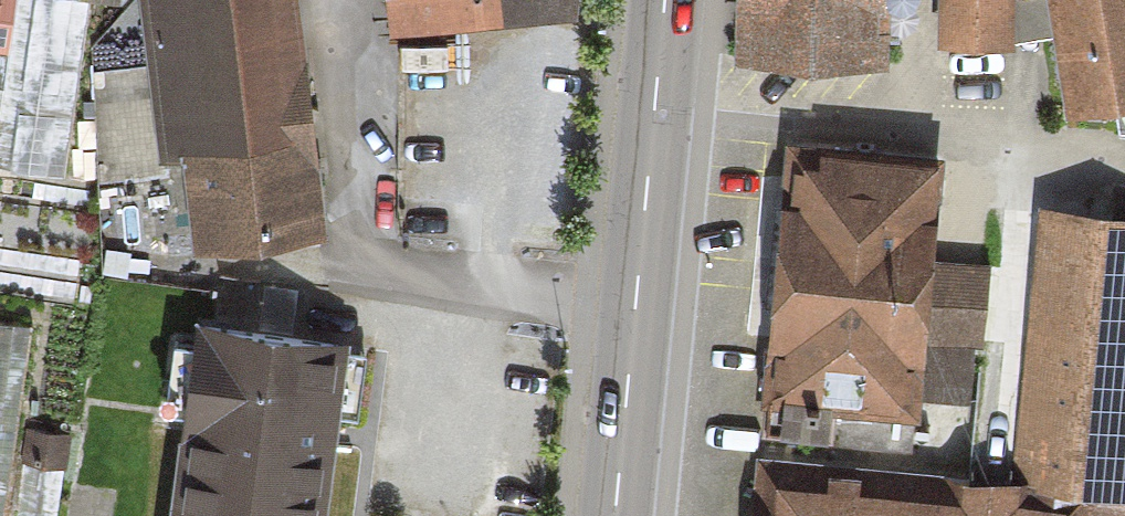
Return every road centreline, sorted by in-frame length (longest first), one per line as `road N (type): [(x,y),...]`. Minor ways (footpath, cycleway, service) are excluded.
road 1 (secondary): [(664,0),(614,515)]

